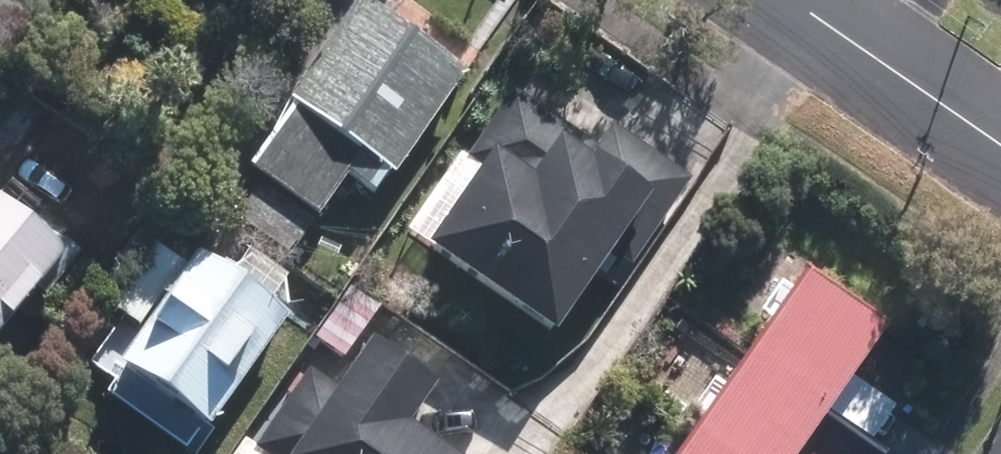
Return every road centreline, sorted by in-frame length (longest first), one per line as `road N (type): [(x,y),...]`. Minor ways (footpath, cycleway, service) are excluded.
road 1 (residential): [(1000,139),(801,0)]

